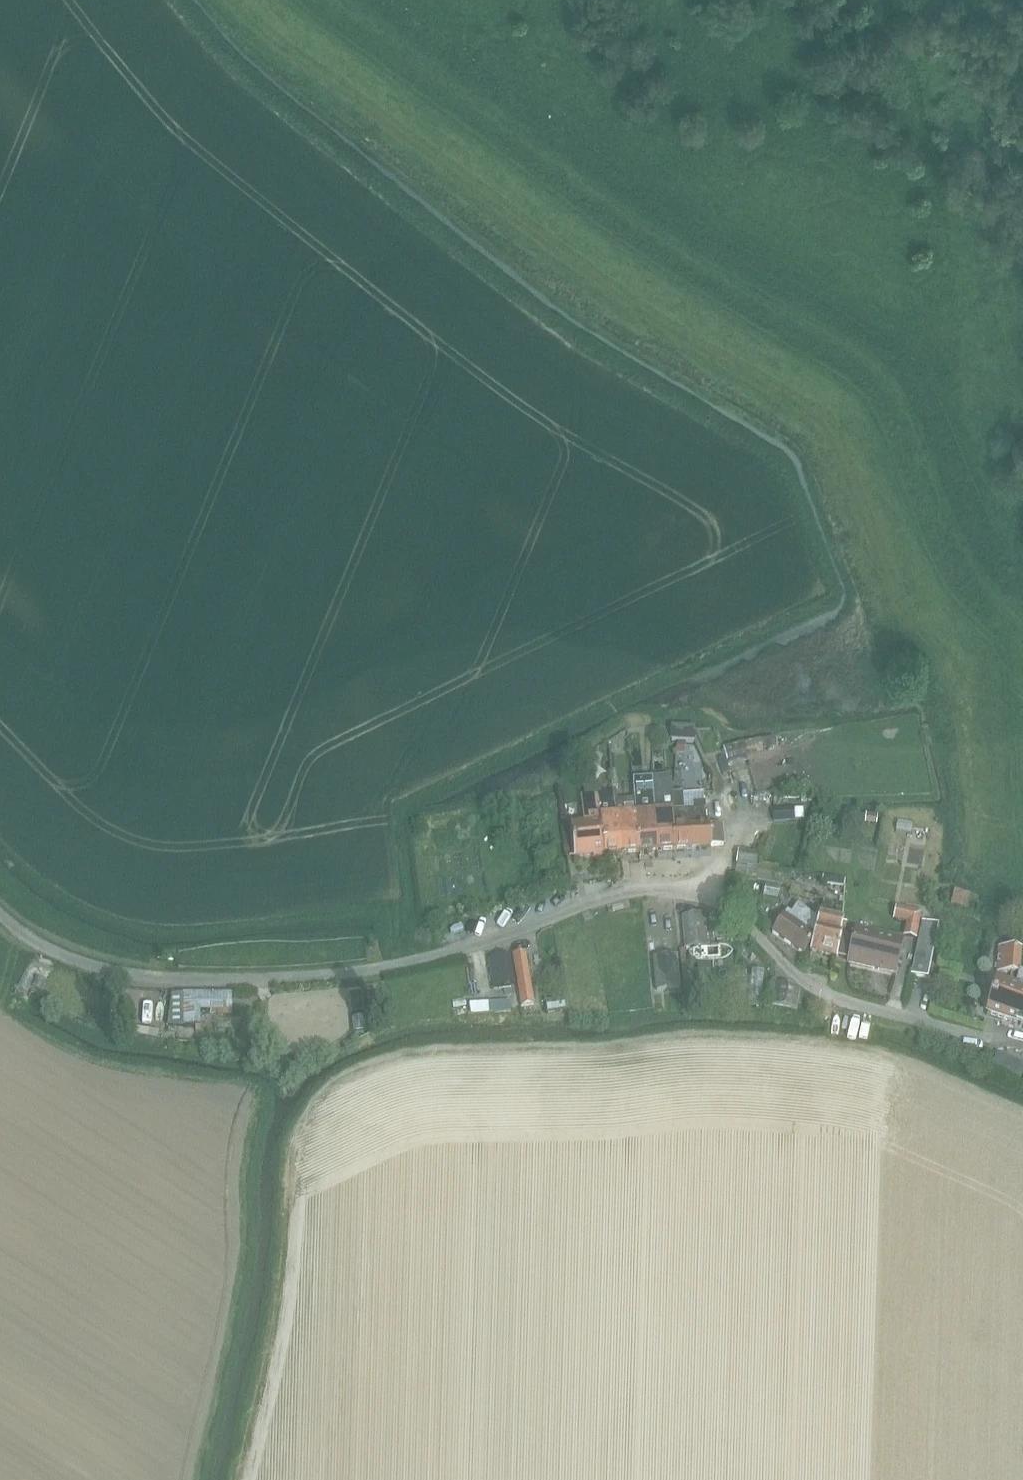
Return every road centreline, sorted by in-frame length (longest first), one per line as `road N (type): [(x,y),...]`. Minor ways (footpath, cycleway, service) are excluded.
road 1 (unclassified): [(1022,1040),(849,1001),(800,980),(727,911),(681,890),(630,892),(411,962),(188,981),(115,974),(66,958),(0,916)]
road 2 (track): [(1022,628),(972,568),(884,376),(630,216),(346,0)]

